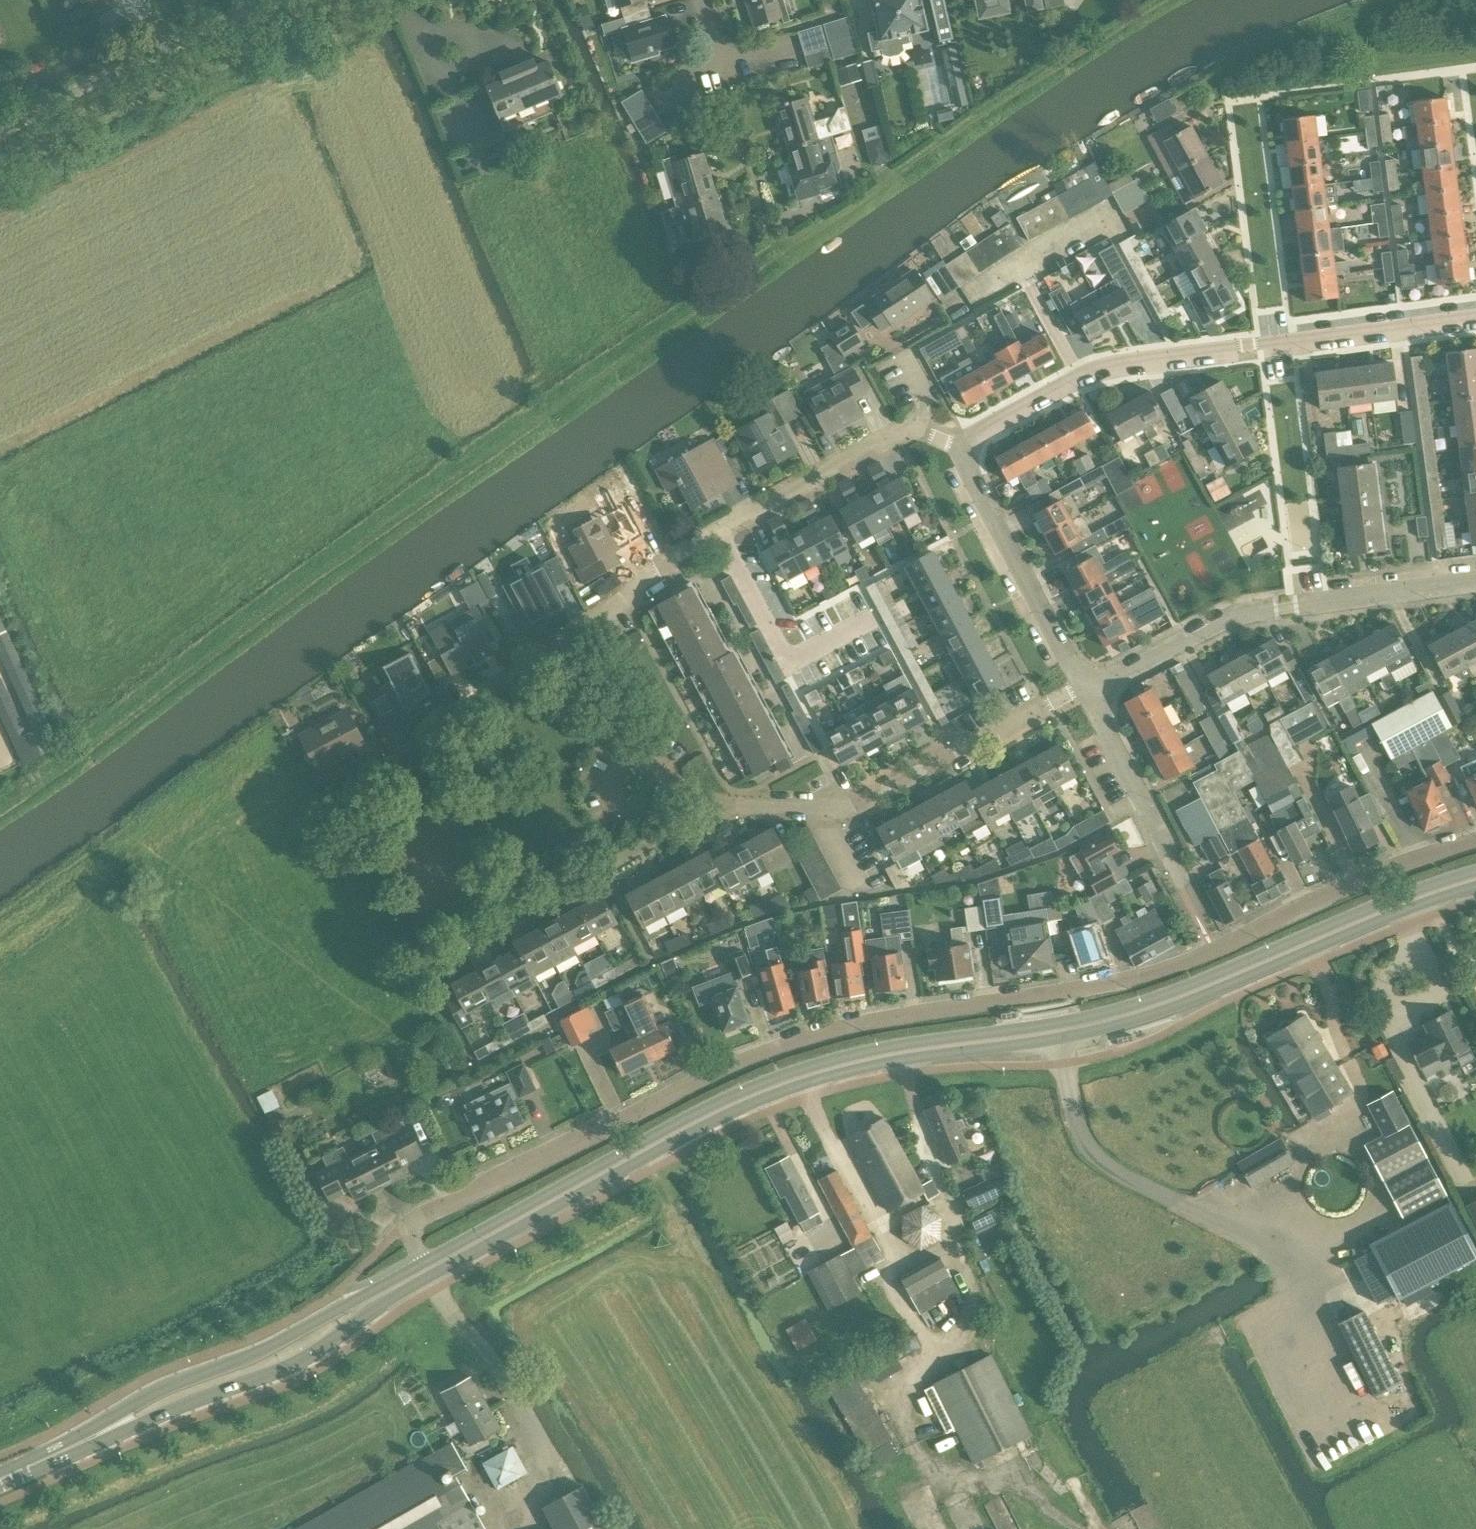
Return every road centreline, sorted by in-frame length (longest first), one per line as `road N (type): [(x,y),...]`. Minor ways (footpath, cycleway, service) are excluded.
road 1 (residential): [(1475,842),(1388,870),(1215,951),(1133,980),(878,1018),(773,1048),(413,1224)]
road 2 (primary): [(425,1270),(749,1094),(847,1062),(1079,1027),(1158,1006),(1475,878)]
road 3 (residential): [(331,802),(618,609),(656,569),(828,469),(909,429),(965,450)]
road 4 (track): [(811,1096),(895,1253),(895,1305),(935,1347),(914,1430),(949,1480),(1002,1485),(1077,1528)]
road 5 (residential): [(965,450),(975,433),(1098,370),(1475,318)]
road 6 (primary): [(0,1480),(175,1394),(287,1354),(425,1270)]
road 7 (residential): [(1083,686),(1242,616),(1475,580)]
road 8 (residential): [(730,802),(854,808),(1083,686)]
road 9 (tertiary): [(0,133),(274,0)]
road 10 (residential): [(1083,686),(967,472),(965,450)]
road 11 (residential): [(1183,887),(1083,686)]
road 12 (residential): [(581,879),(730,802)]
road 13 (track): [(763,1089),(827,1213)]
road 14 (residential): [(665,792),(660,768),(629,759),(612,788),(628,809)]

